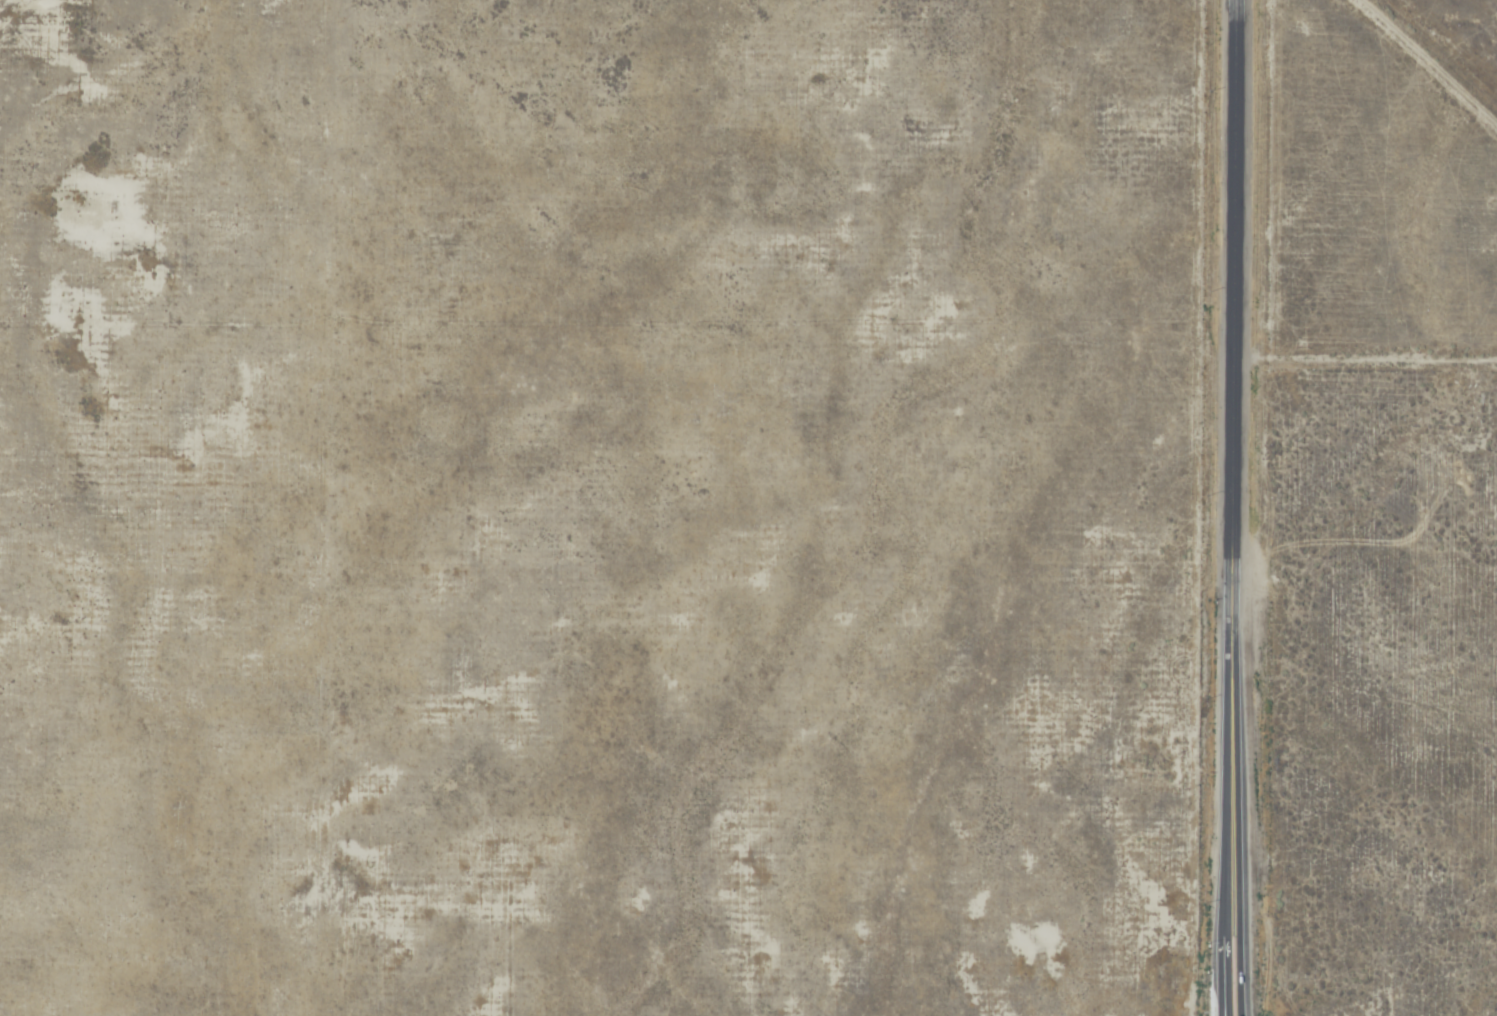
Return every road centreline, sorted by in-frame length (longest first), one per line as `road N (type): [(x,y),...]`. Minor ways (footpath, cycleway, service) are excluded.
road 1 (primary): [(1240,1015),(1240,0)]

